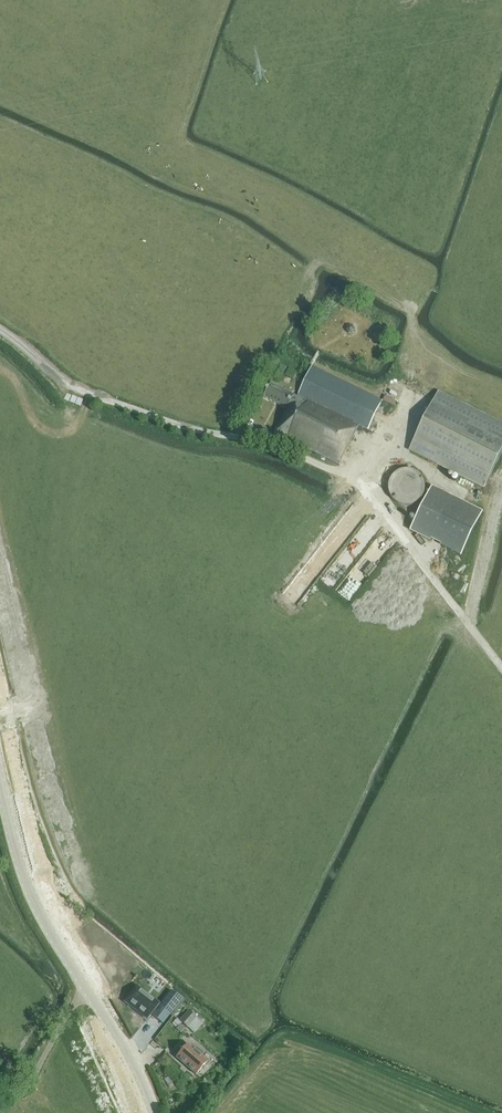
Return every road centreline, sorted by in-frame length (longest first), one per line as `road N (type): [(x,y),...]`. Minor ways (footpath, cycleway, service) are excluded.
road 1 (tertiary): [(154,1112),(114,1030),(35,905),(0,783)]
road 2 (track): [(380,497),(501,665)]

